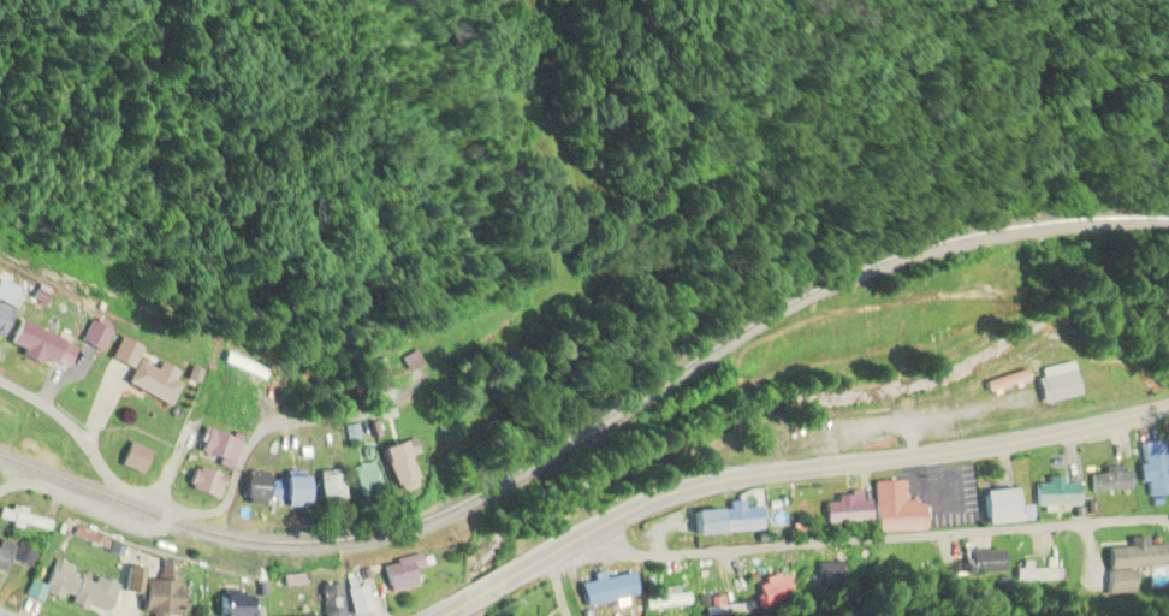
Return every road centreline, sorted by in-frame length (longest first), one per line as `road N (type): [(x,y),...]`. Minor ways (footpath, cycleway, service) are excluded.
road 1 (secondary): [(1168,409),(944,454),(702,485),(522,568)]
road 2 (residential): [(1162,521),(645,559),(617,551),(603,525)]
road 3 (residential): [(0,384),(81,436),(113,481),(172,502),(164,517),(132,525),(35,484),(0,493)]
road 4 (residential): [(172,502),(212,514),(229,498),(255,443),(283,425),(382,410)]

